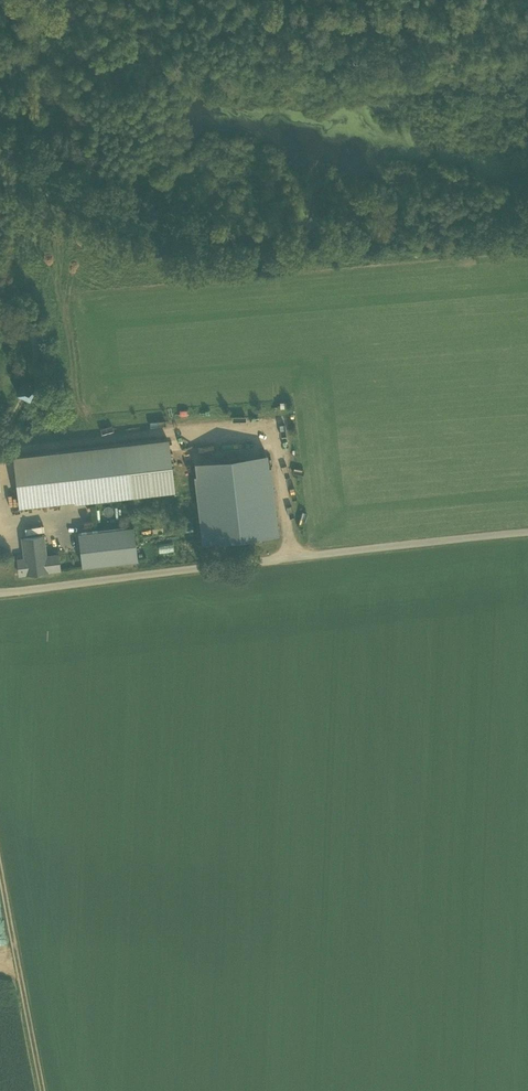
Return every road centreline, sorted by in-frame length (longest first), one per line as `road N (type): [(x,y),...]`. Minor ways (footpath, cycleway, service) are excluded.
road 1 (unclassified): [(0,591),(527,533)]
road 2 (track): [(0,752),(56,1090)]
road 3 (track): [(0,428),(35,364),(34,326),(0,316)]

